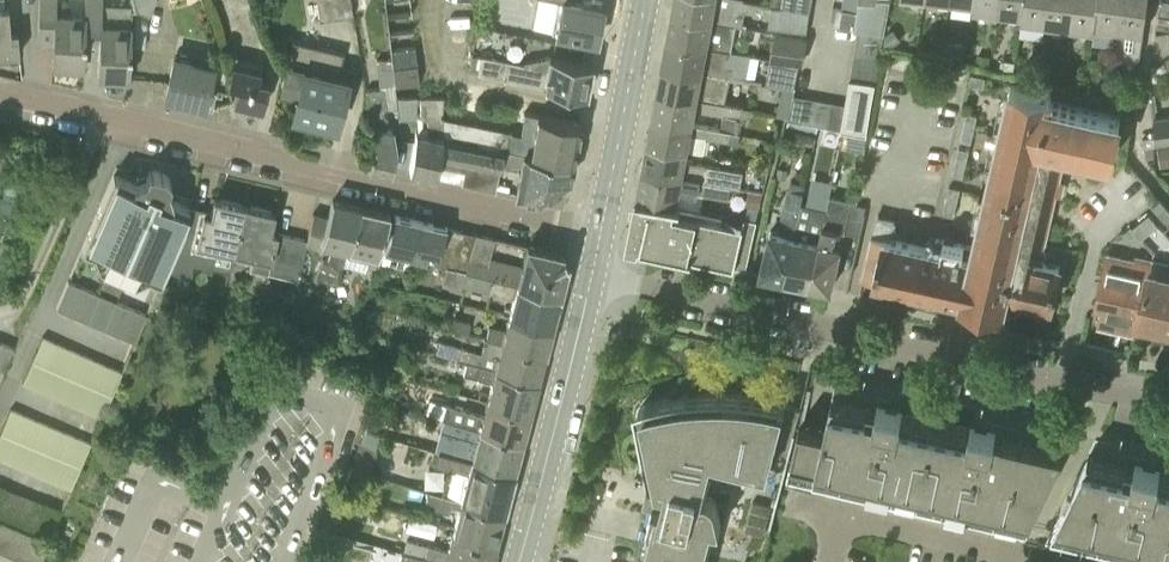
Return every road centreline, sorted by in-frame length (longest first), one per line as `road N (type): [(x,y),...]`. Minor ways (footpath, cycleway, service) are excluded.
road 1 (residential): [(602,242),(0,96)]
road 2 (residential): [(1168,405),(593,289)]
road 3 (tertiary): [(519,561),(593,289)]
road 4 (tertiary): [(602,242),(645,0)]

